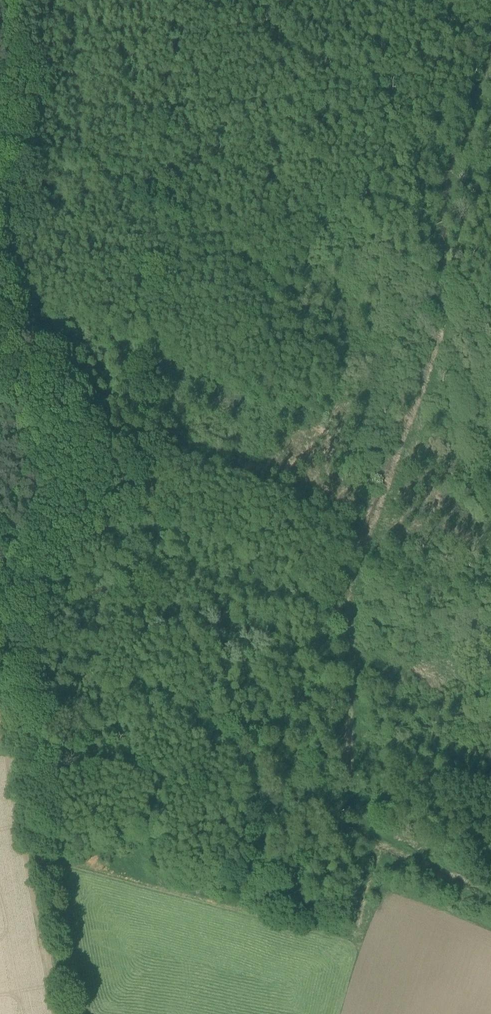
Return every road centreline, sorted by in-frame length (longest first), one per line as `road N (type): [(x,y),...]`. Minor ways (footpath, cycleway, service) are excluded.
road 1 (track): [(490,882),(389,839),(367,827),(356,808),(360,581),(447,342),(452,283)]

